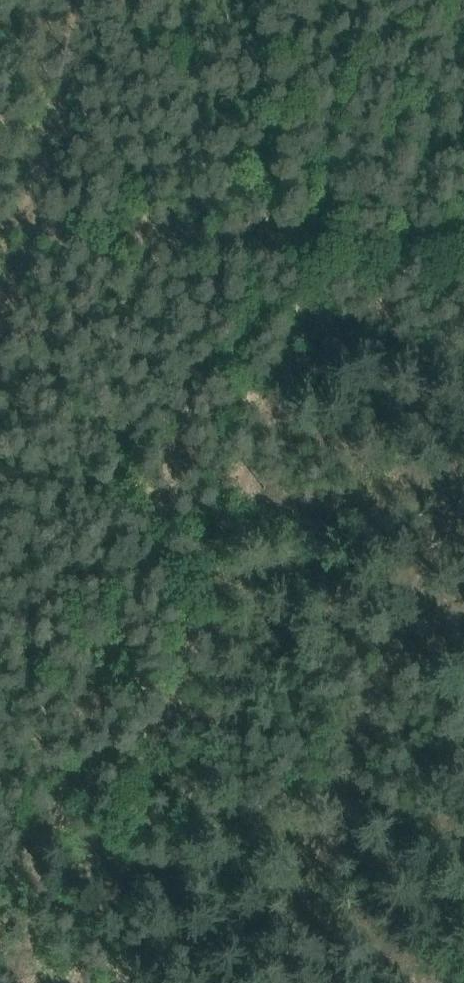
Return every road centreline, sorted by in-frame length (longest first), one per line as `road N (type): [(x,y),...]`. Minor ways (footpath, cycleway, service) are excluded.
road 1 (track): [(340,239),(100,982)]
road 2 (track): [(0,224),(41,219),(340,239)]
road 3 (track): [(0,845),(149,837)]
road 4 (track): [(340,239),(463,244)]

